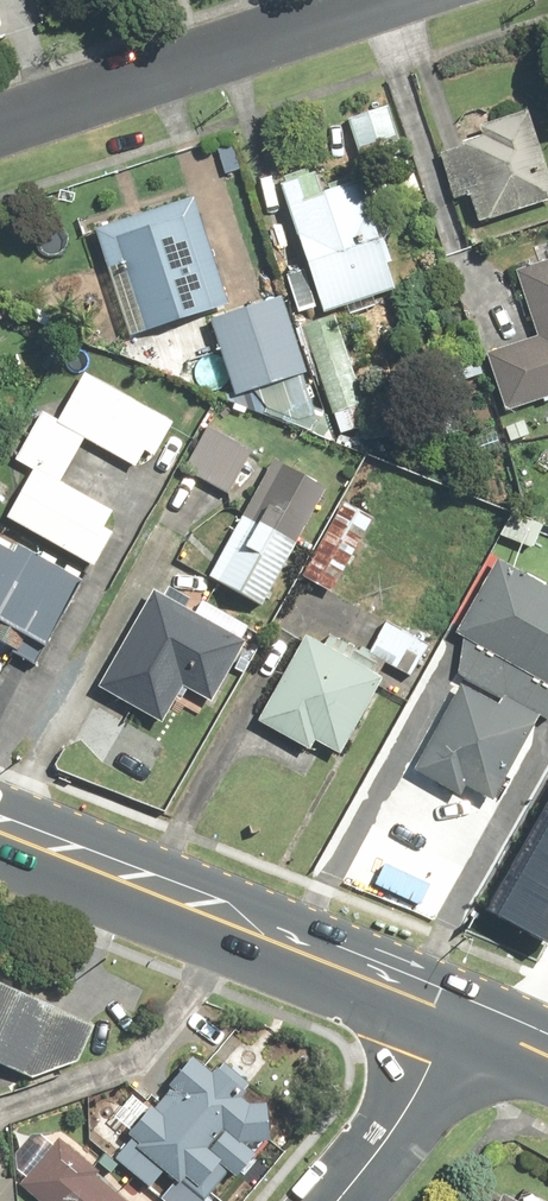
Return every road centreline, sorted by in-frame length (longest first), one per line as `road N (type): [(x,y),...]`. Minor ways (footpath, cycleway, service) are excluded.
road 1 (primary): [(0,824),(248,921),(466,1020)]
road 2 (residential): [(0,128),(407,0)]
road 3 (residential): [(342,1200),(466,1020)]

